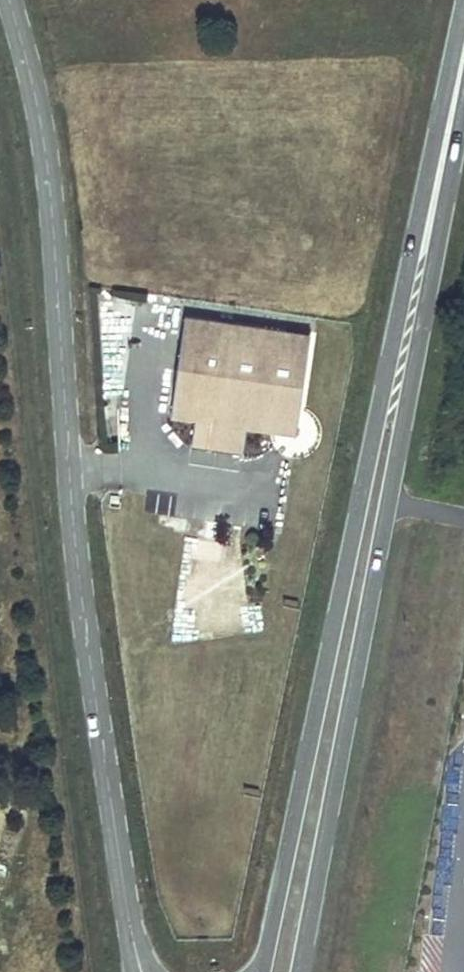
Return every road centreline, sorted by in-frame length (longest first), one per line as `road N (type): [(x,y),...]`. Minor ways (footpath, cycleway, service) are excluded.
road 1 (secondary): [(463,11),(261,971)]
road 2 (tertiary): [(10,0),(42,129),(73,531),(134,955)]
road 3 (secondary): [(300,971),(463,102)]

